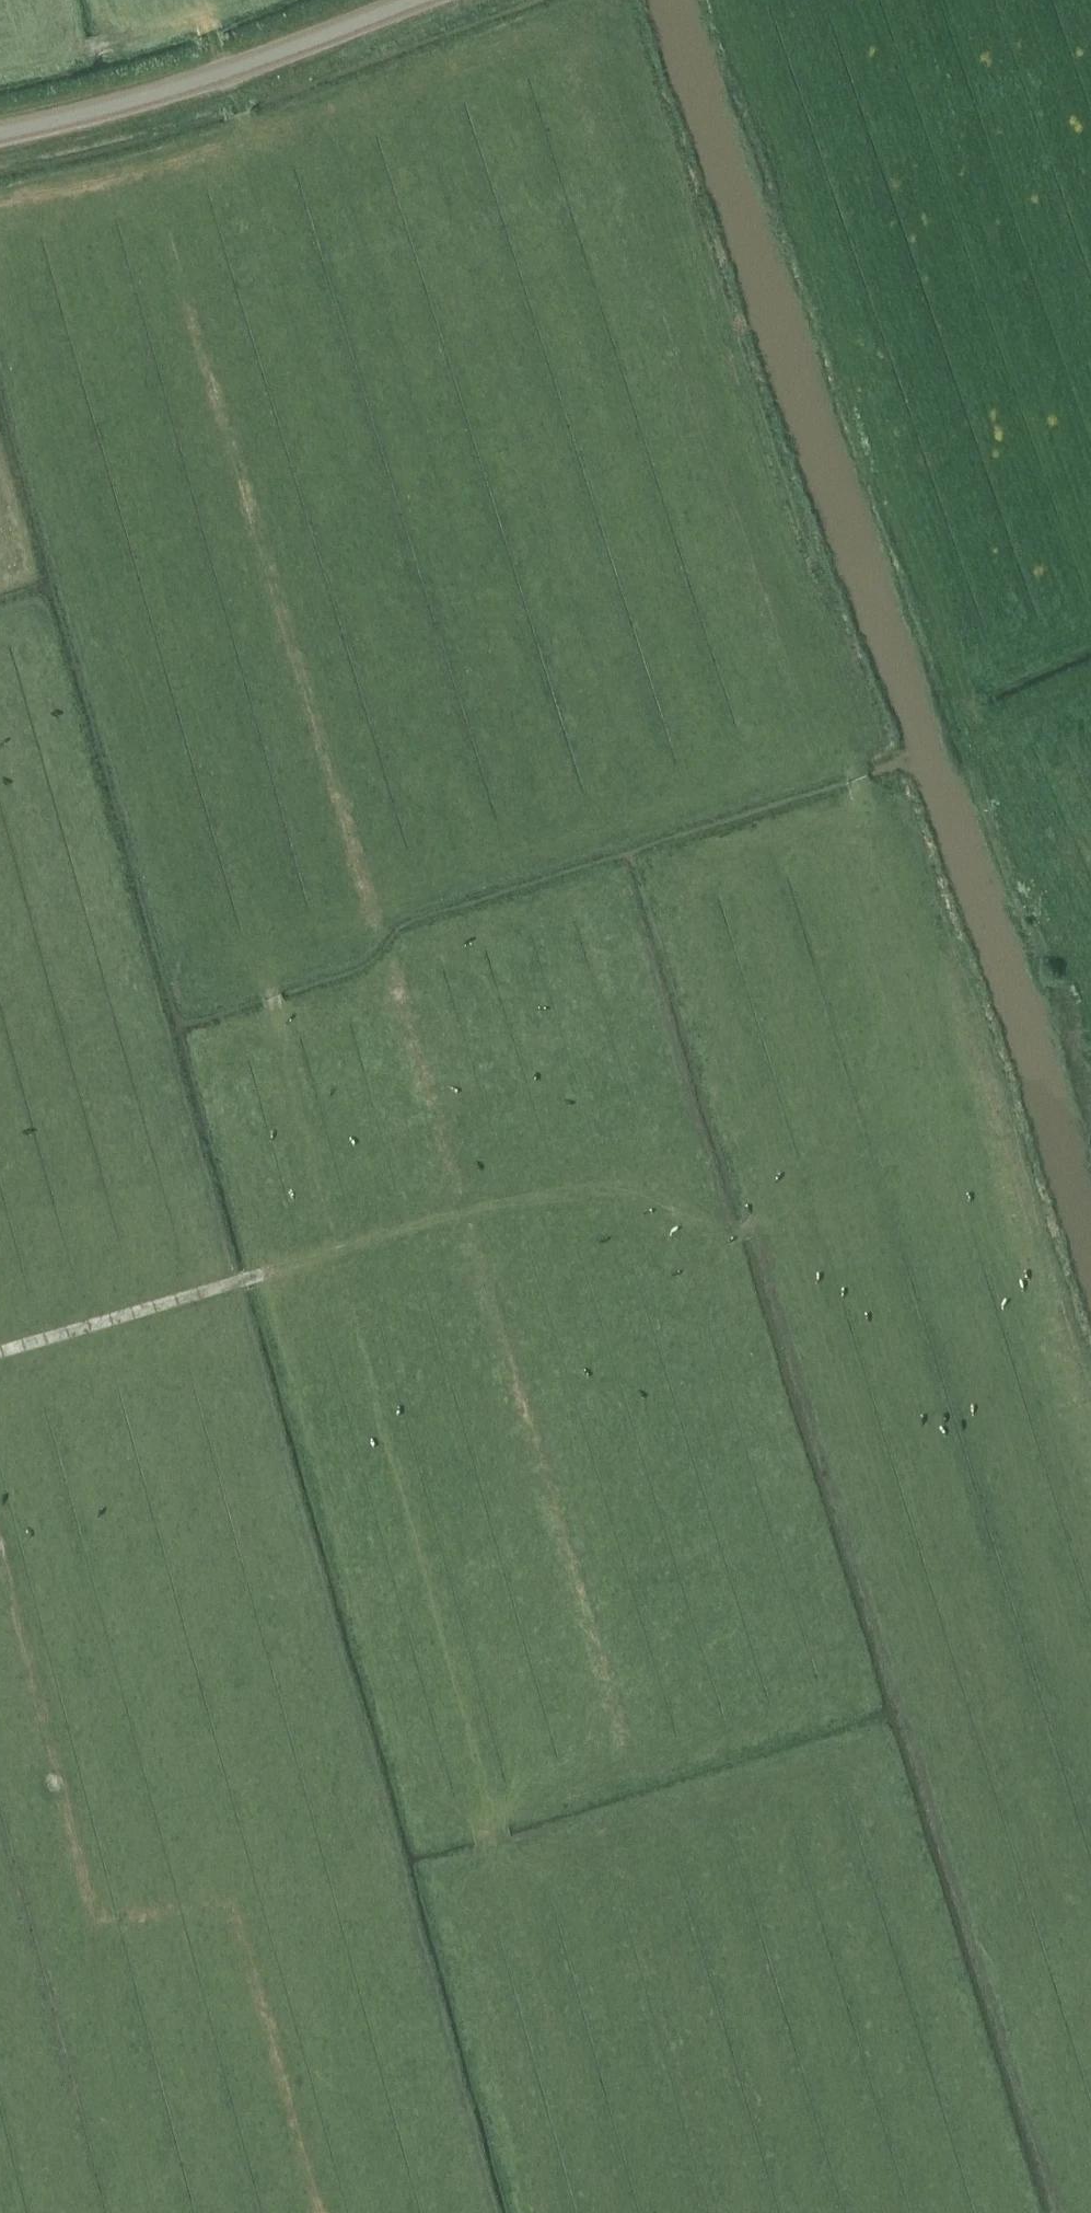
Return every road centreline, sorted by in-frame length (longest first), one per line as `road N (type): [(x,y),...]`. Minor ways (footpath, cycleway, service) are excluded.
road 1 (tertiary): [(414,0),(226,71),(0,132)]

